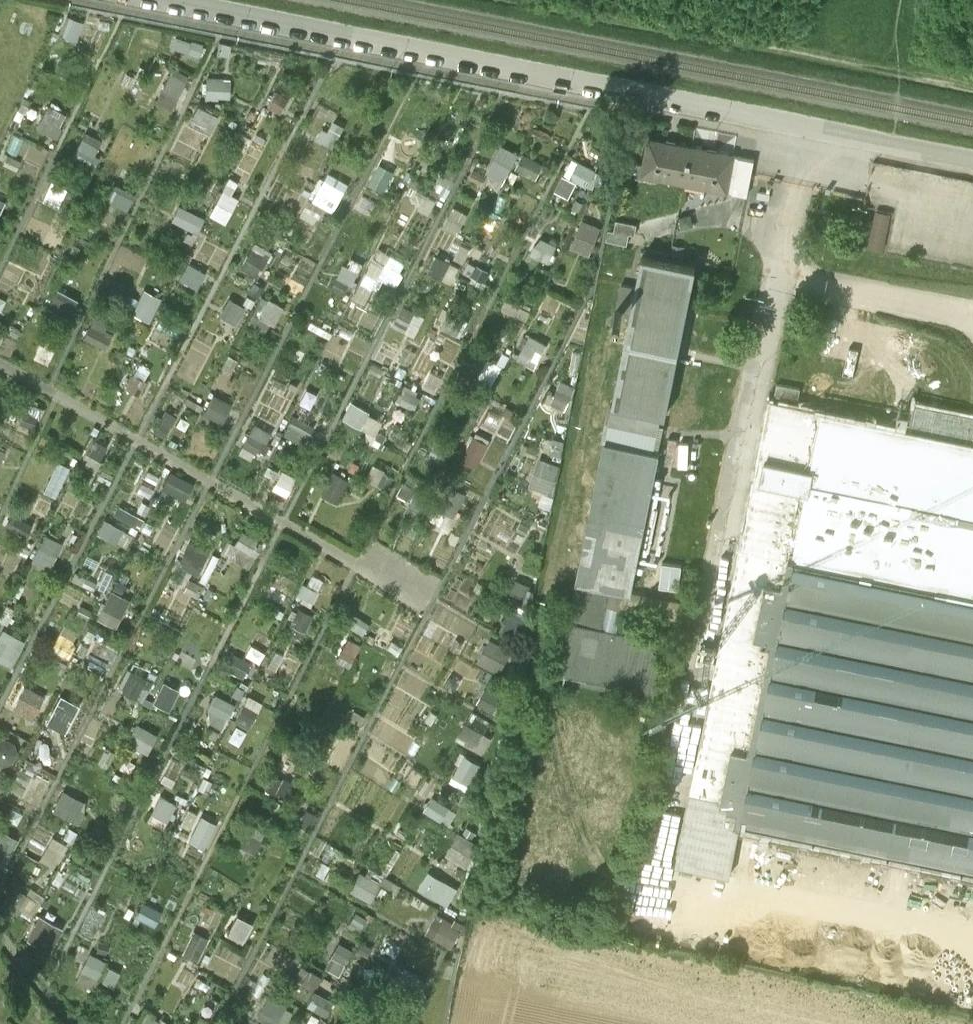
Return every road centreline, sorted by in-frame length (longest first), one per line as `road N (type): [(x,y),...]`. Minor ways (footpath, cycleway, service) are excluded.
road 1 (residential): [(173,0),(972,162)]

